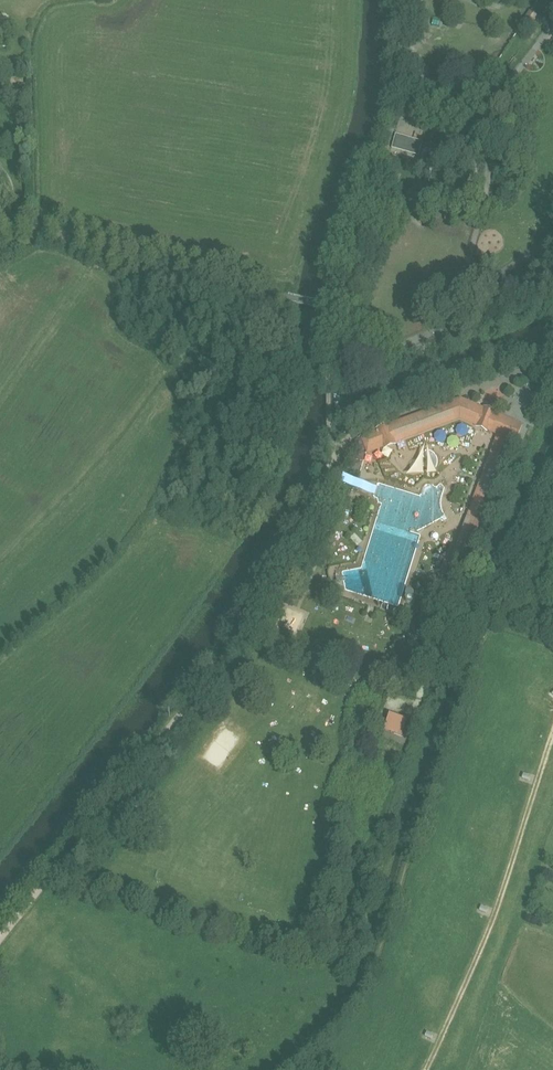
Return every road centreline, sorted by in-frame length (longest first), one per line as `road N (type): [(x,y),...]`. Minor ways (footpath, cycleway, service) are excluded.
road 1 (track): [(552,737),(493,917),(427,1069)]
road 2 (residential): [(0,234),(53,231),(141,265),(288,298)]

